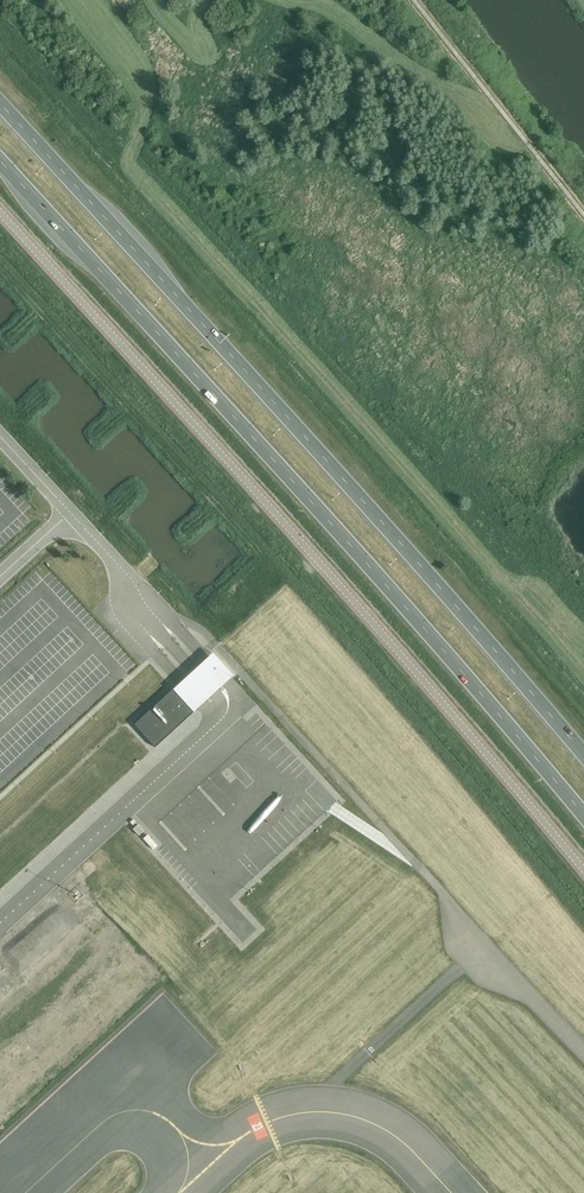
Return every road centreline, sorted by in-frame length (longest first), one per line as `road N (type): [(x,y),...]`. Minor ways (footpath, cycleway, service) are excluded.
road 1 (unclassified): [(0,216),(440,705),(583,878)]
road 2 (trunk): [(0,162),(583,816)]
road 3 (trunk): [(583,756),(0,103)]

